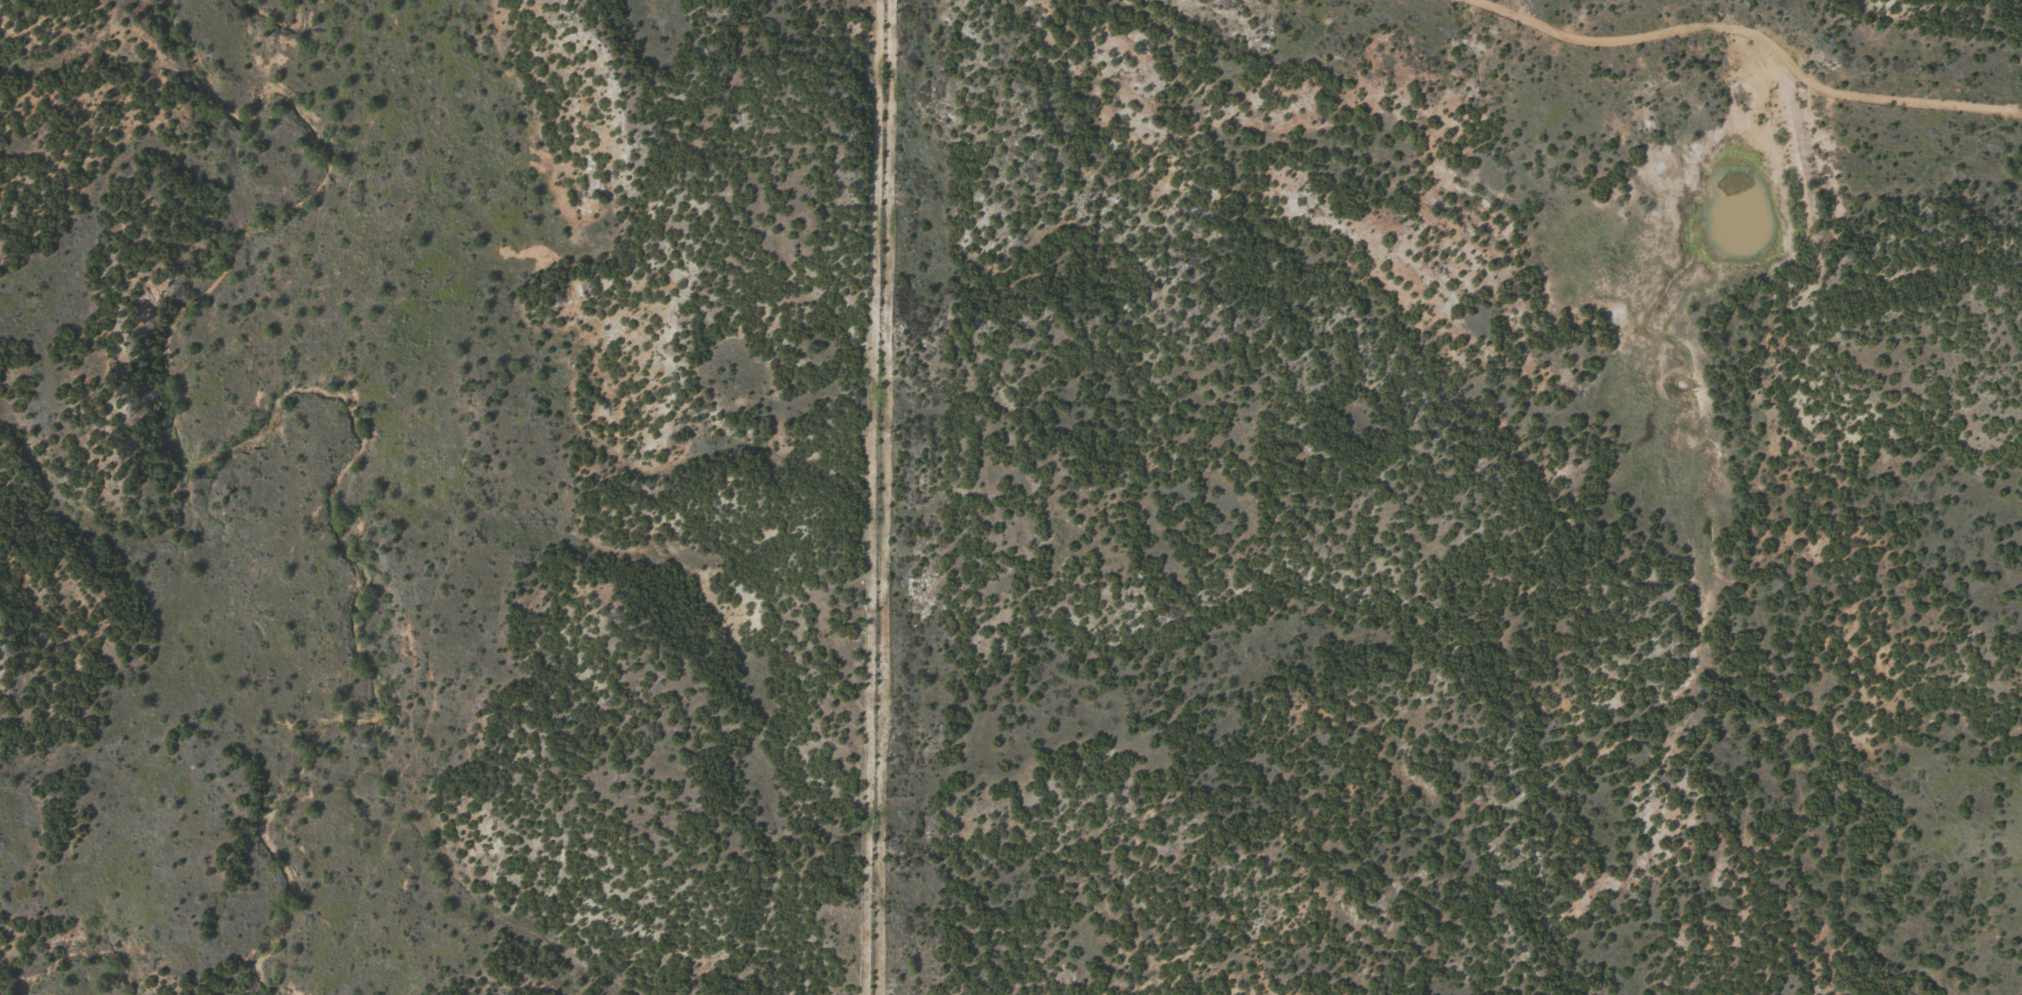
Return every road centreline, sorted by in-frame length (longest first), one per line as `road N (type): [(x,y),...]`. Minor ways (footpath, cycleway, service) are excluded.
road 1 (track): [(1450,0),(1592,36),(1761,47),(1869,83),(2021,89)]

